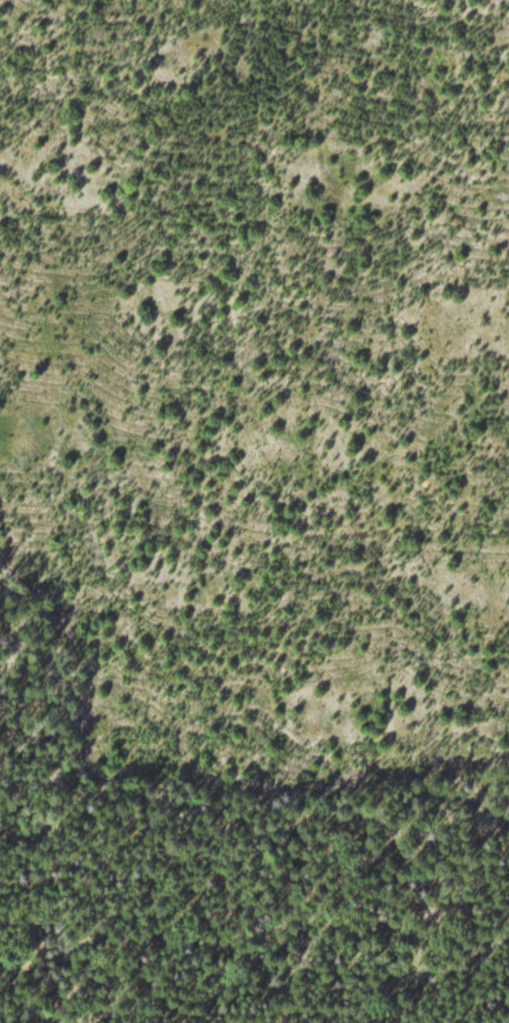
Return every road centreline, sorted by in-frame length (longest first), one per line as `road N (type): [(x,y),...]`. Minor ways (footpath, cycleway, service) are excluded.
road 1 (track): [(508,875),(395,887),(265,881),(184,900),(147,969),(141,1022)]

